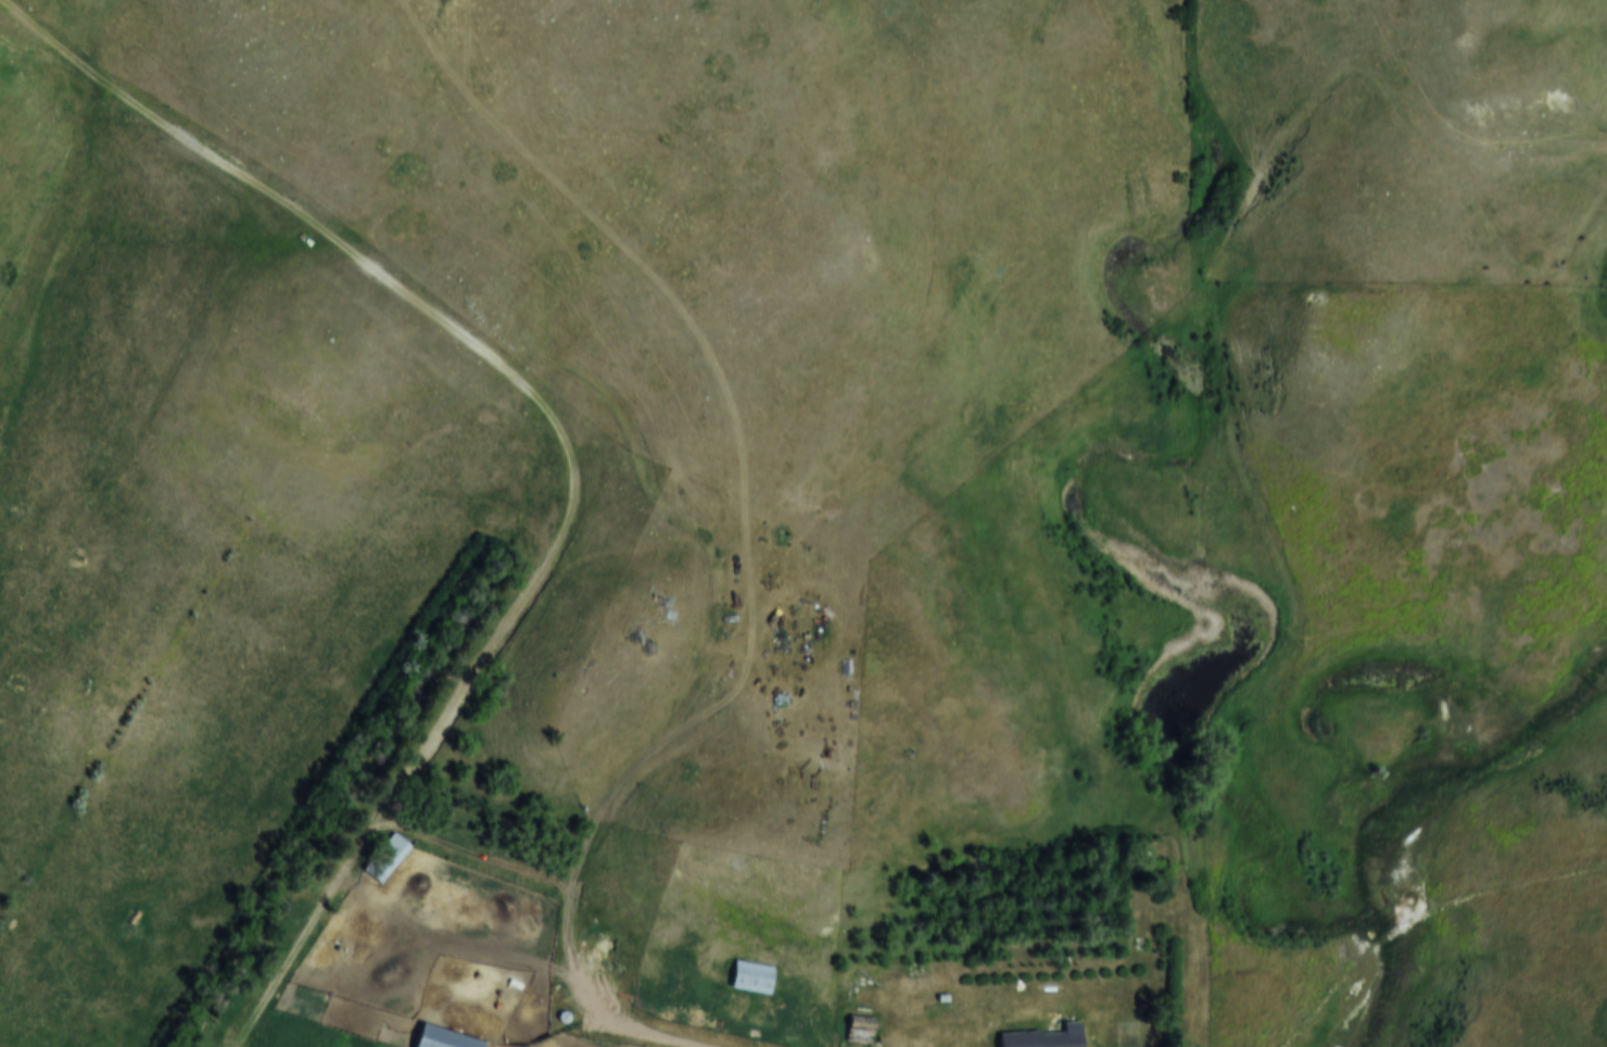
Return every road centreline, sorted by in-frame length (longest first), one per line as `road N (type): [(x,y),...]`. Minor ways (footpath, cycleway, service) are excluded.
road 1 (track): [(598,1006),(572,881),(378,810),(569,525),(572,444),(539,395),(301,204),(10,0)]

